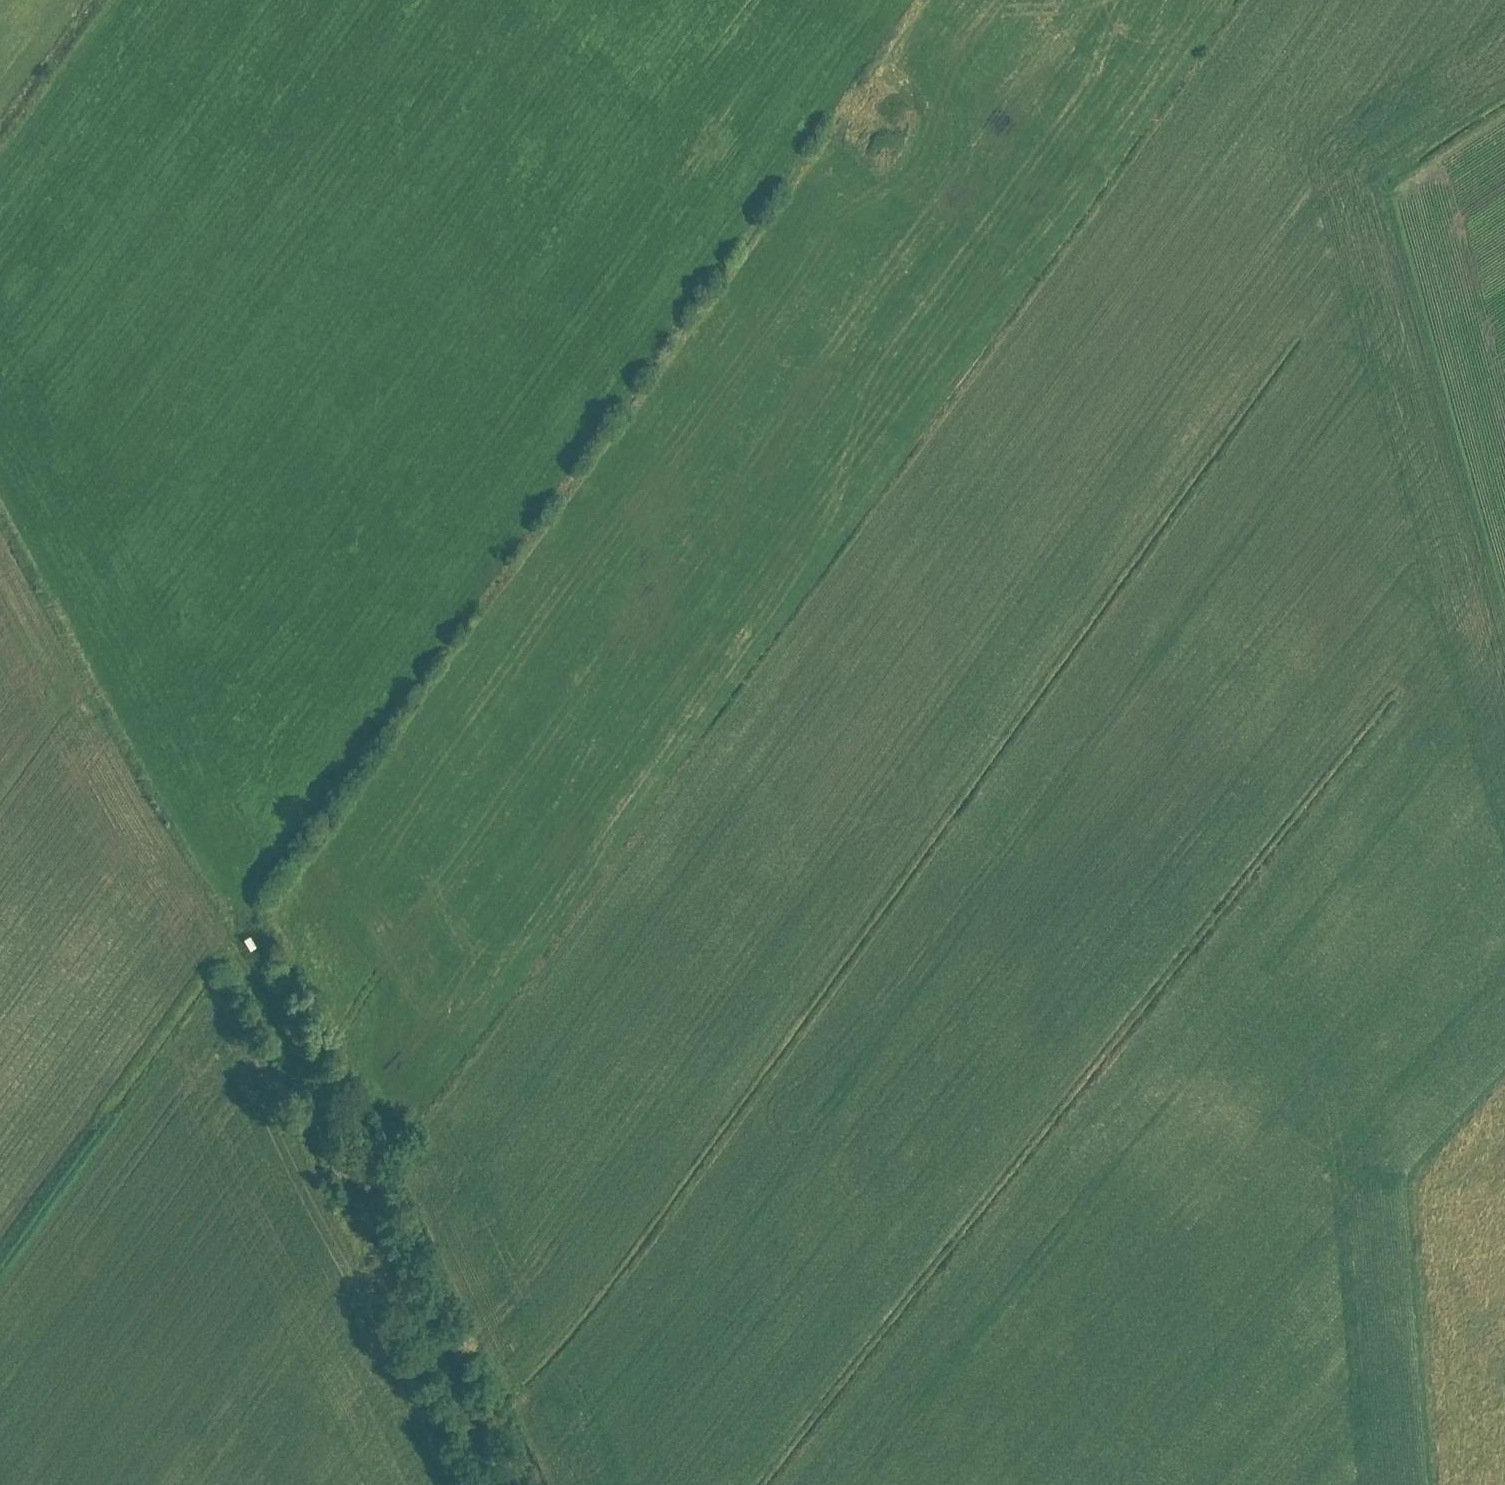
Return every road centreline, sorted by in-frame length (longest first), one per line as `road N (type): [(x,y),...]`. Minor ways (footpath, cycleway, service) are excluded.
road 1 (track): [(499,1484),(249,957)]

